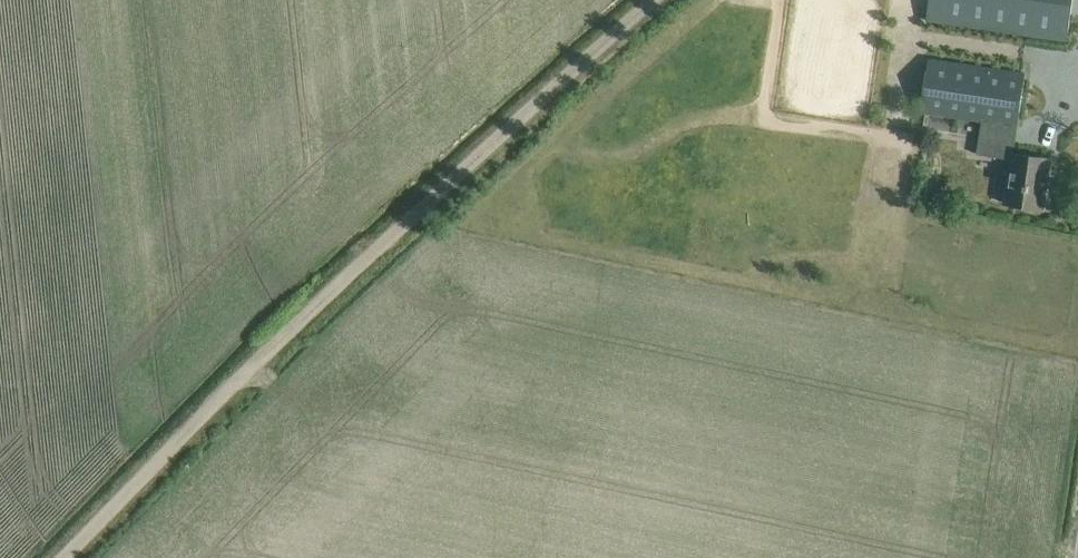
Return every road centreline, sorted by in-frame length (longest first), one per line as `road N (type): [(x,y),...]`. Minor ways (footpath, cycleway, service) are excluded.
road 1 (track): [(654,0),(346,276),(64,557)]

